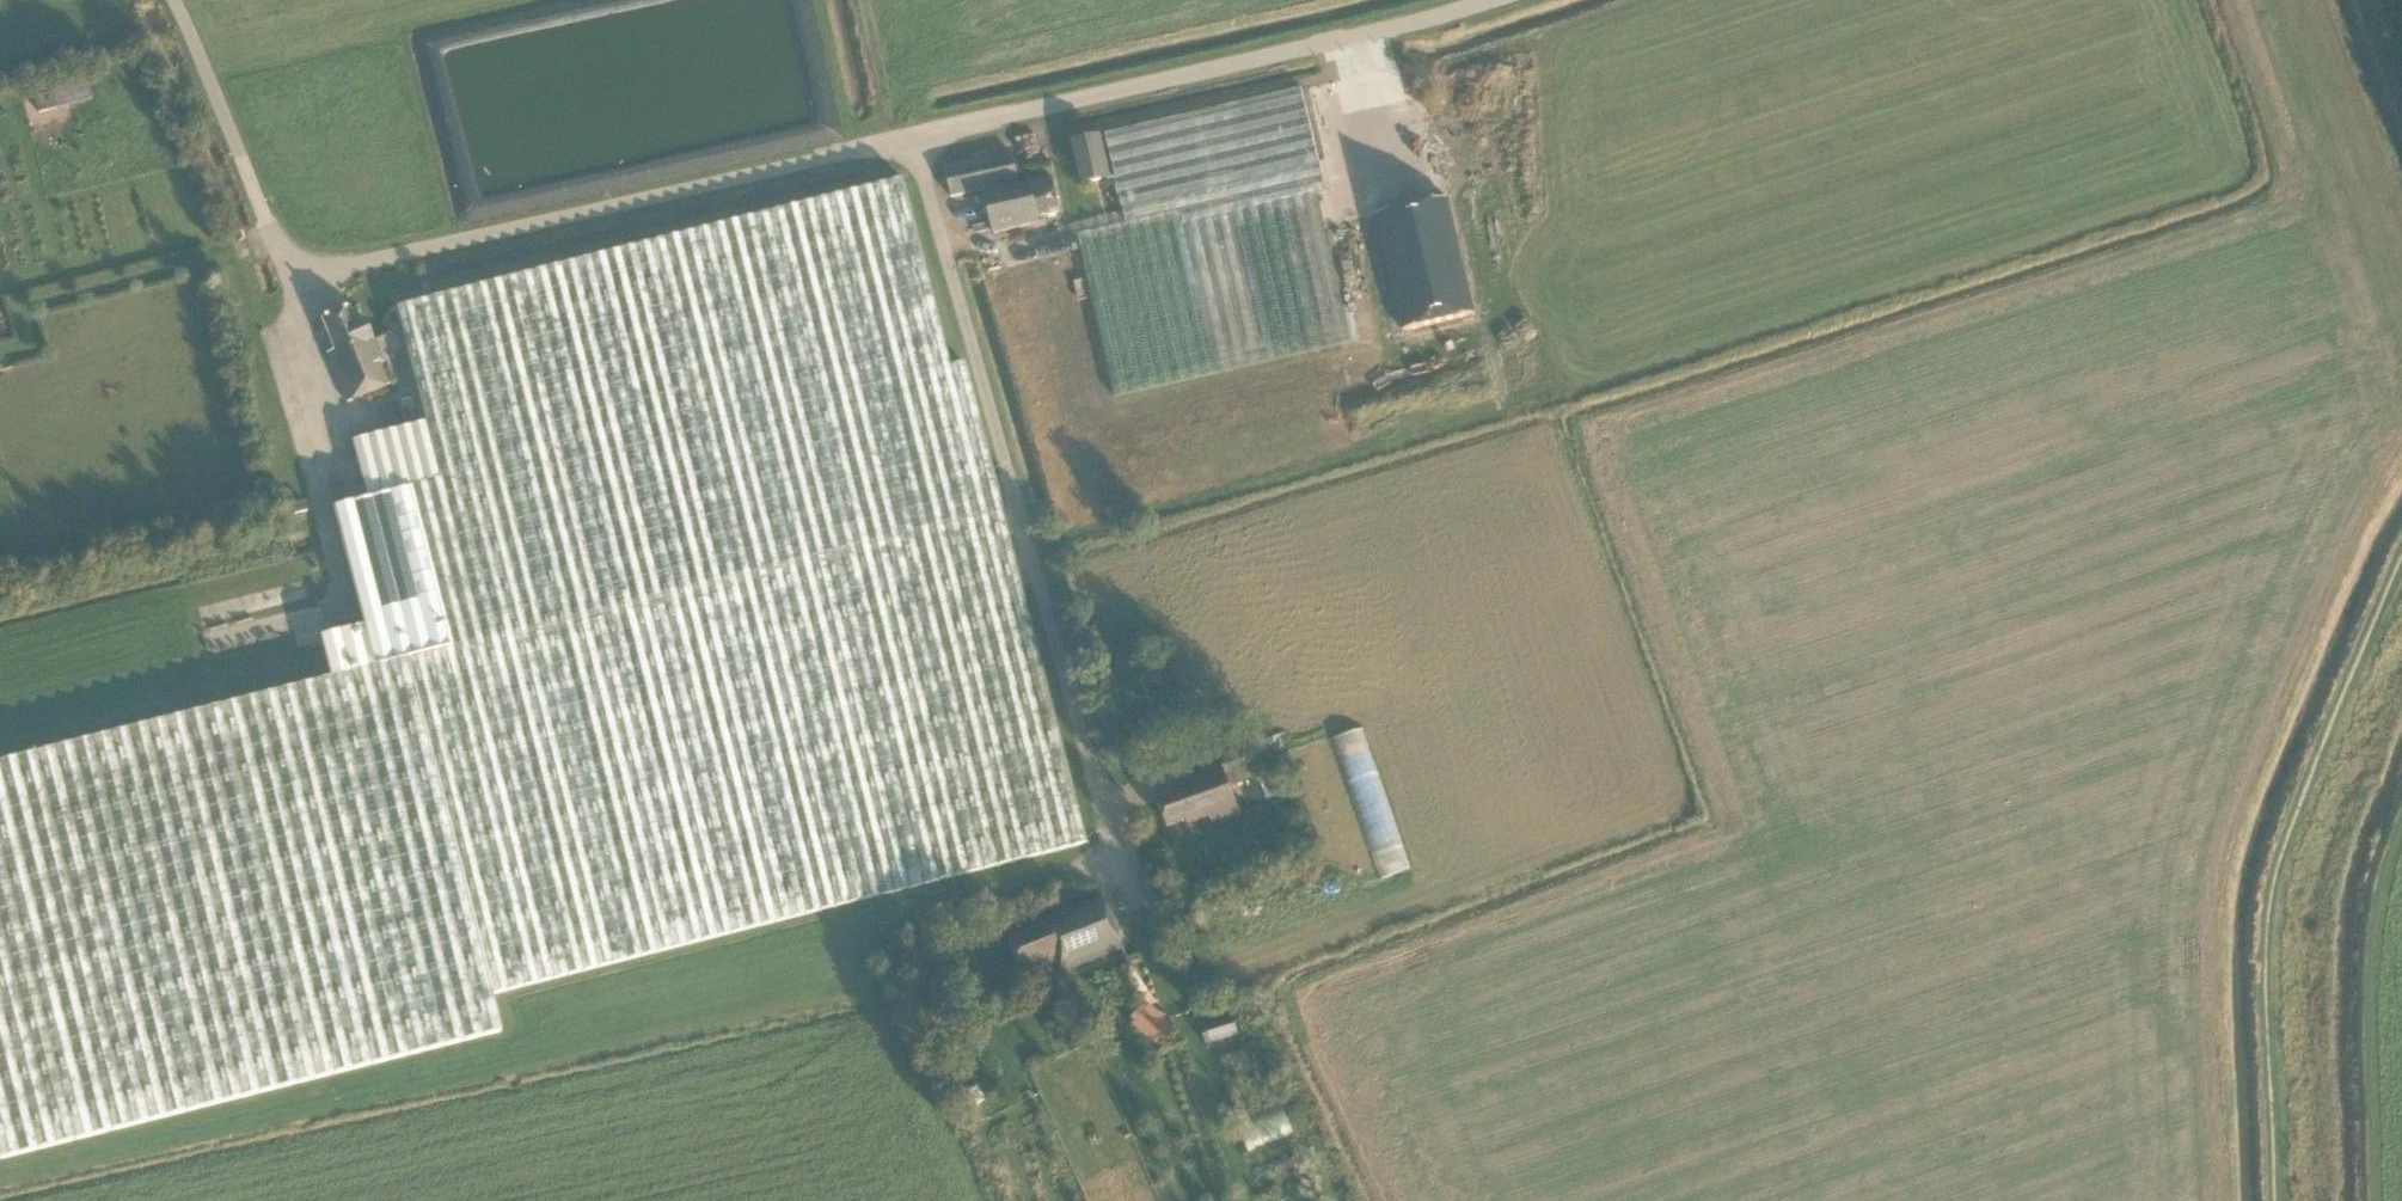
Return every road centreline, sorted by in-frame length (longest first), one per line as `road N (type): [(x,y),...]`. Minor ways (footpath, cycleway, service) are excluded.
road 1 (unclassified): [(911,135),(329,270),(293,257),(274,236),(165,0)]
road 2 (unclassified): [(1102,796),(911,135)]
road 3 (unclassified): [(1490,0),(911,135)]

